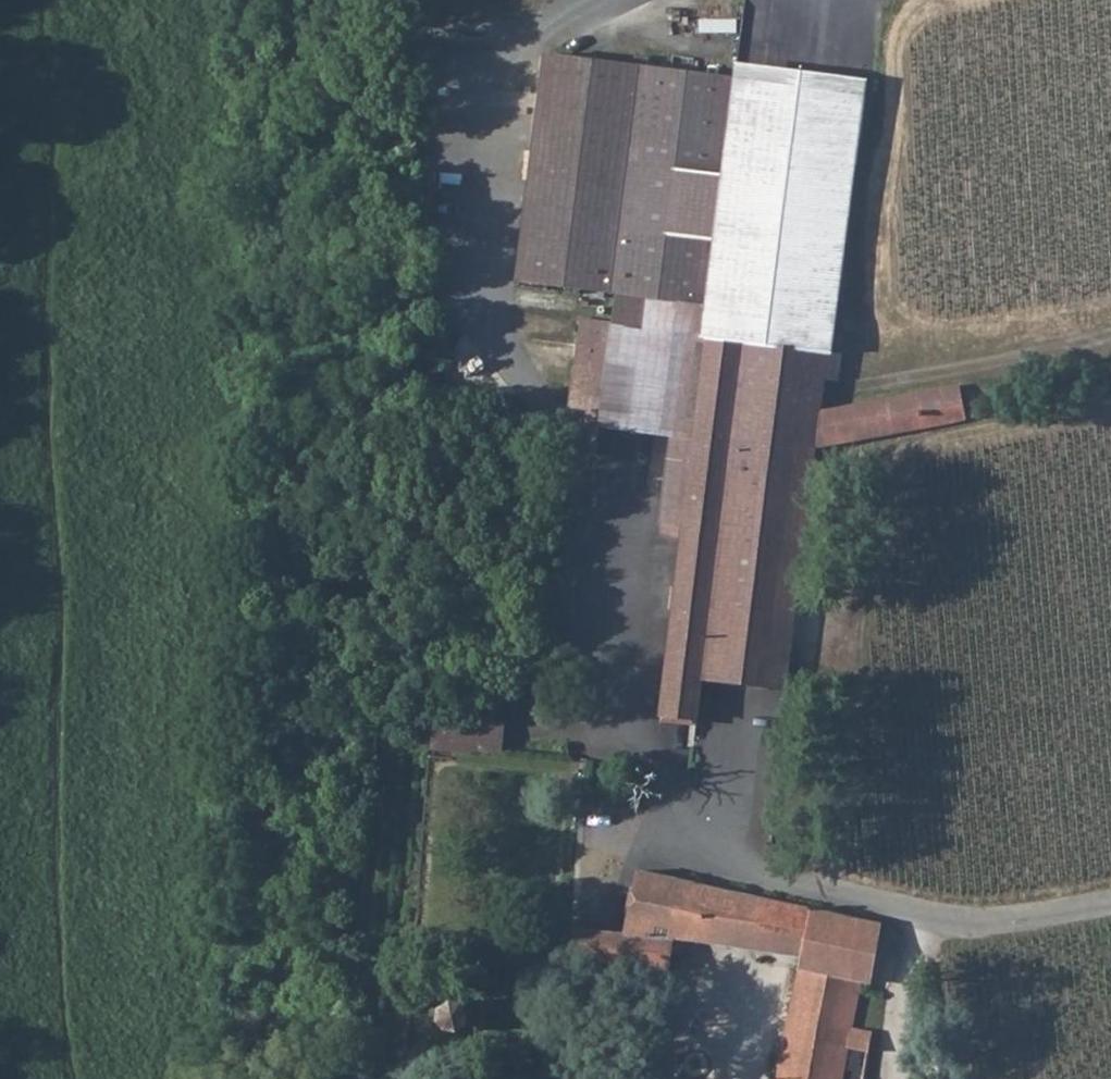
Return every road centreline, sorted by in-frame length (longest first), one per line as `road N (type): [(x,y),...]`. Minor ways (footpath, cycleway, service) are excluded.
road 1 (unclassified): [(1110,906),(928,934)]

